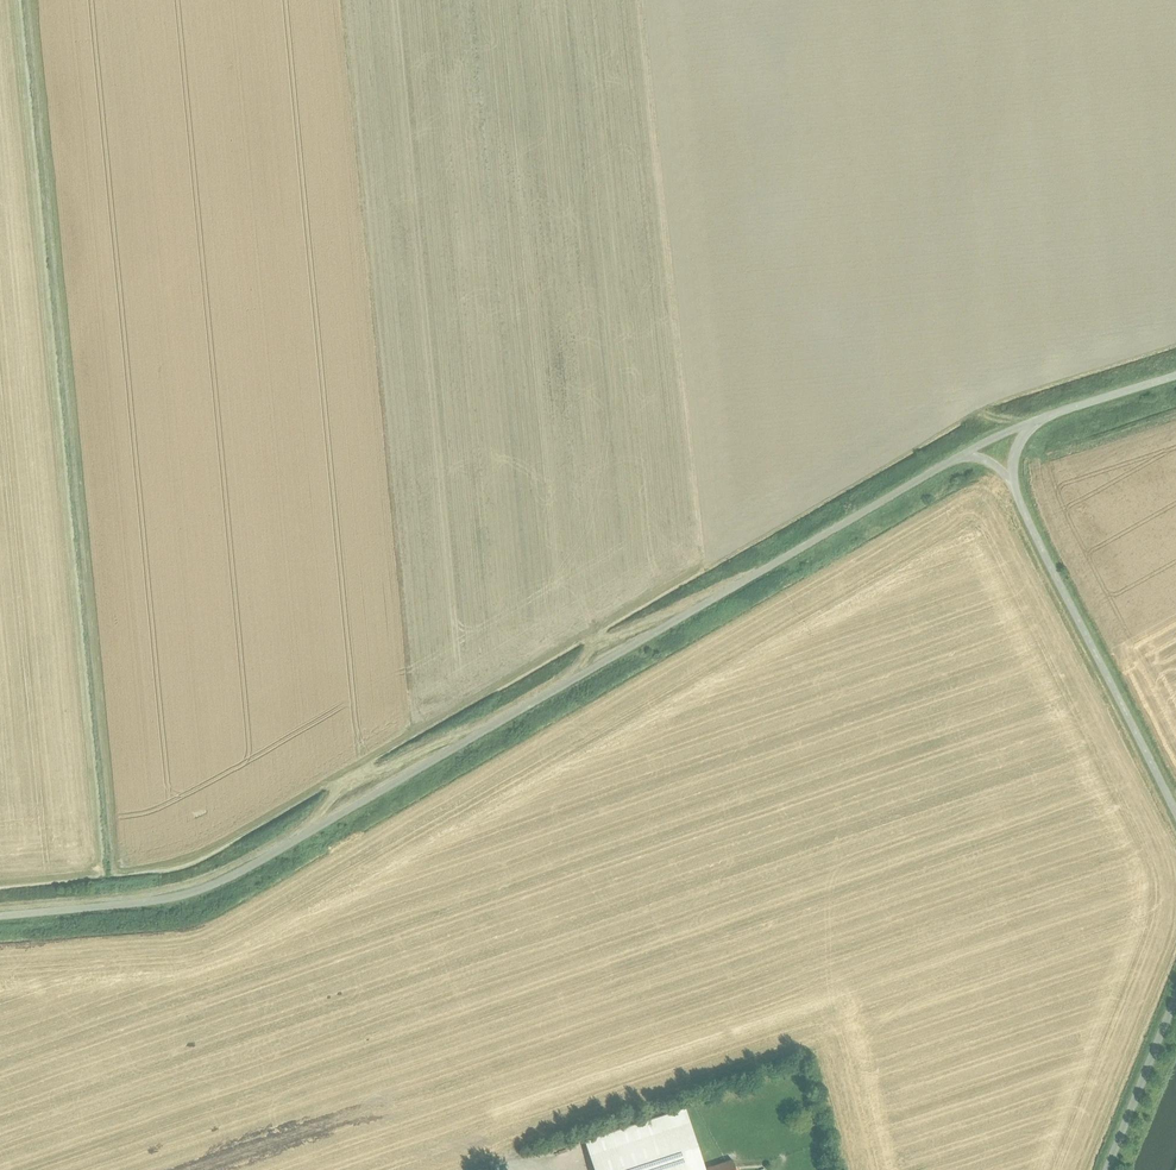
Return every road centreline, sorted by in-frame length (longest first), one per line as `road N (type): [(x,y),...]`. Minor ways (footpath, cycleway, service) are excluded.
road 1 (unclassified): [(0,915),(163,899),(211,886),(967,453)]
road 2 (unclassified): [(1175,816),(1008,475)]
road 3 (unclassified): [(1109,1169),(1175,1005)]
road 4 (unclassified): [(1024,426),(1175,374)]

